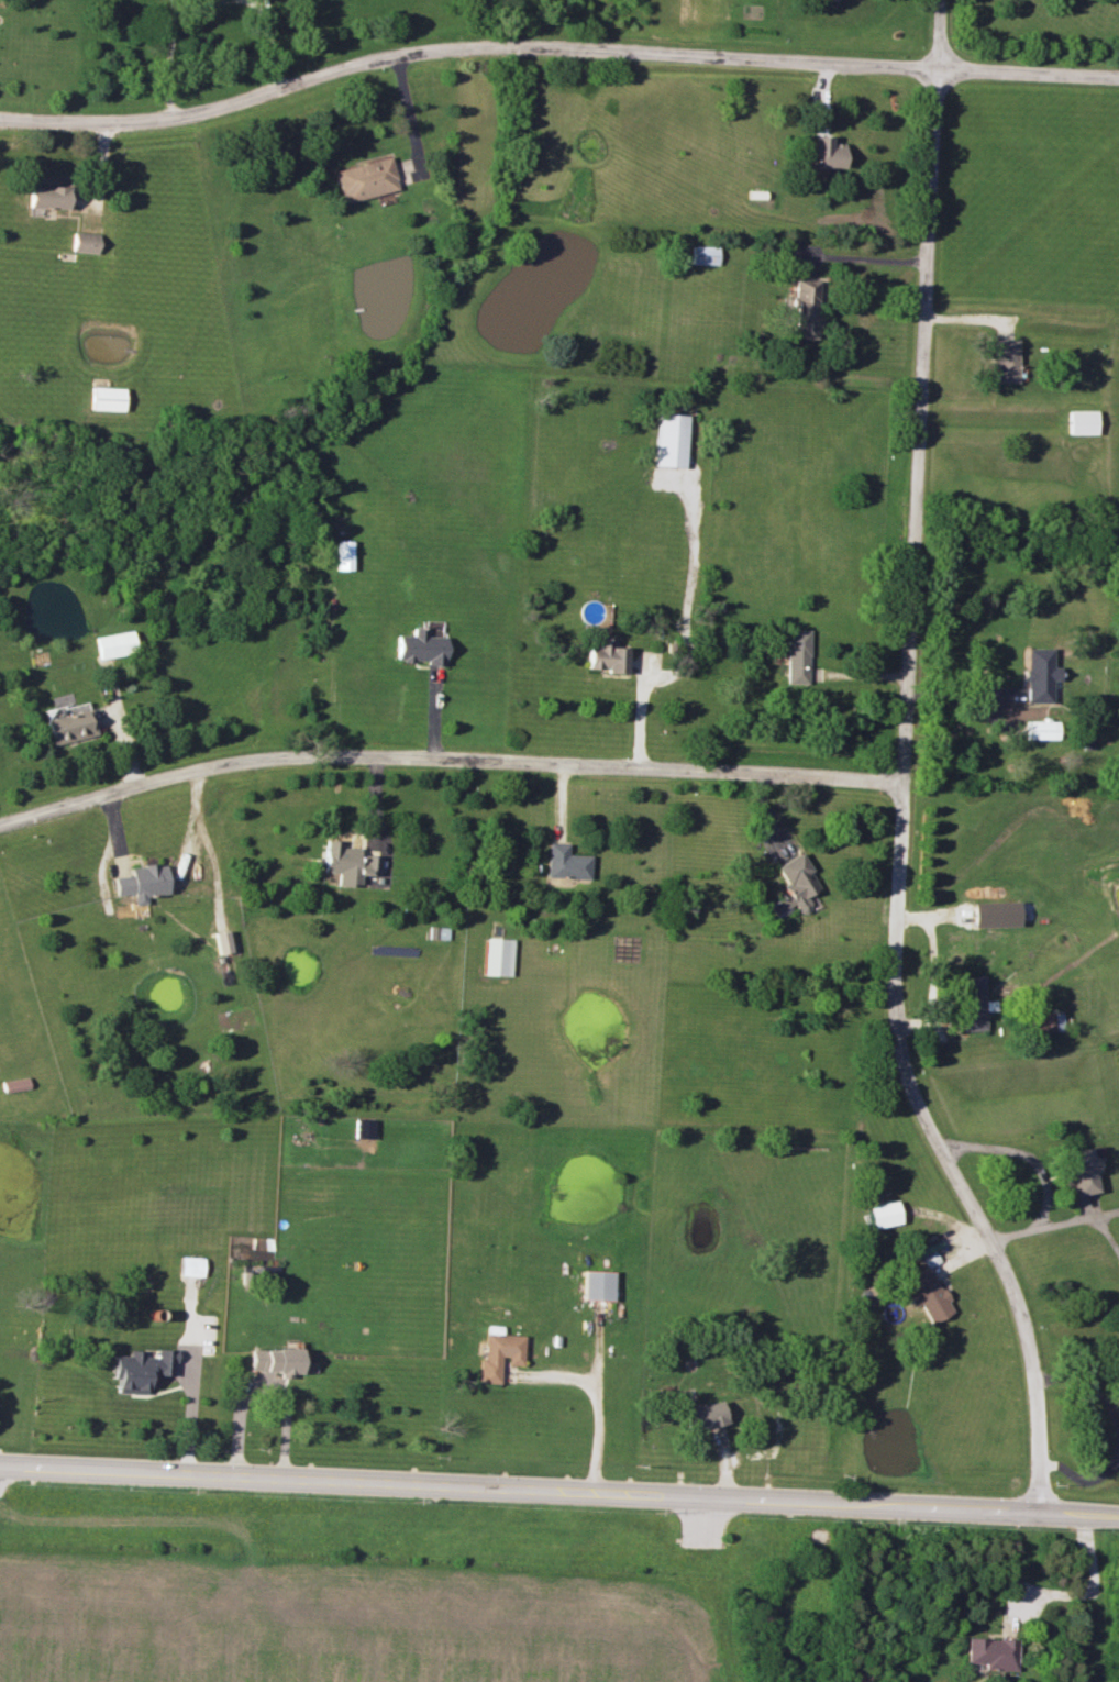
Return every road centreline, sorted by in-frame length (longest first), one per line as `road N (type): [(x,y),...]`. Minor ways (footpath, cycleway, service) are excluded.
road 1 (residential): [(940,0),(895,1014),(924,1121),(1020,1313),(1038,1417),(1038,1514)]
road 2 (residential): [(1118,78),(467,46),(367,58),(169,120),(0,120)]
road 3 (tertiary): [(1118,1518),(0,1466)]
road 4 (residential): [(902,782),(307,754),(181,772),(0,826)]

